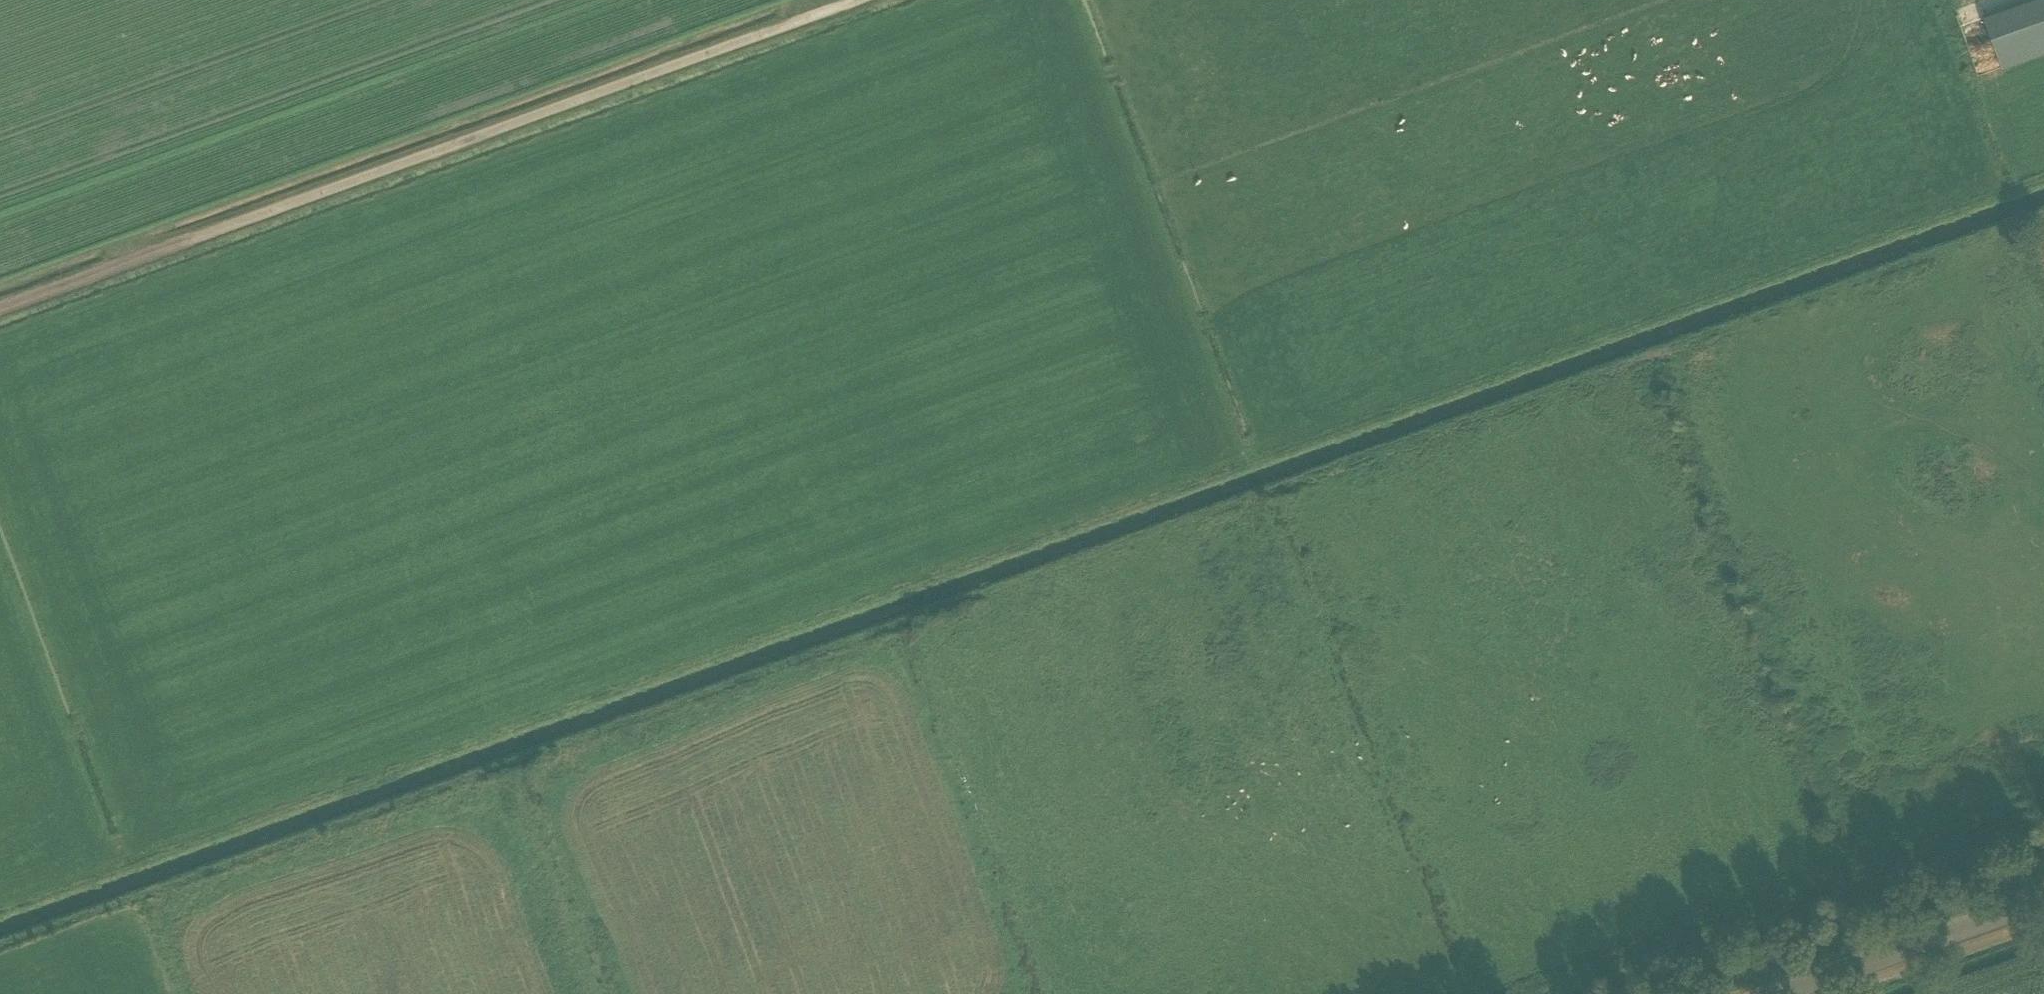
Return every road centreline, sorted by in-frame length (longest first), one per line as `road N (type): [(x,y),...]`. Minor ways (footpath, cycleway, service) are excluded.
road 1 (track): [(852,0),(0,306)]
road 2 (tertiary): [(1780,993),(2043,900)]

